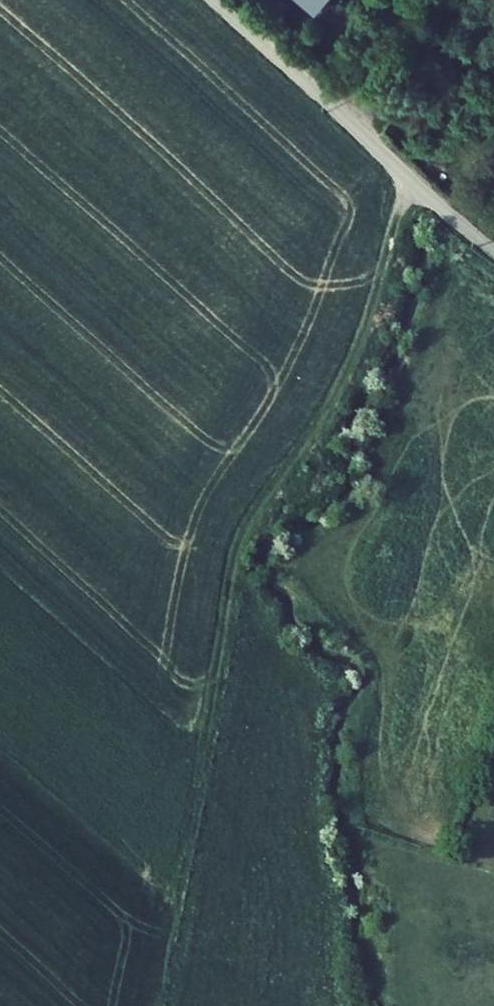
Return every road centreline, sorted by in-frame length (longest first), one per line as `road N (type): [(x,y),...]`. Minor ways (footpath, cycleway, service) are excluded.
road 1 (unclassified): [(493,250),(219,0)]

